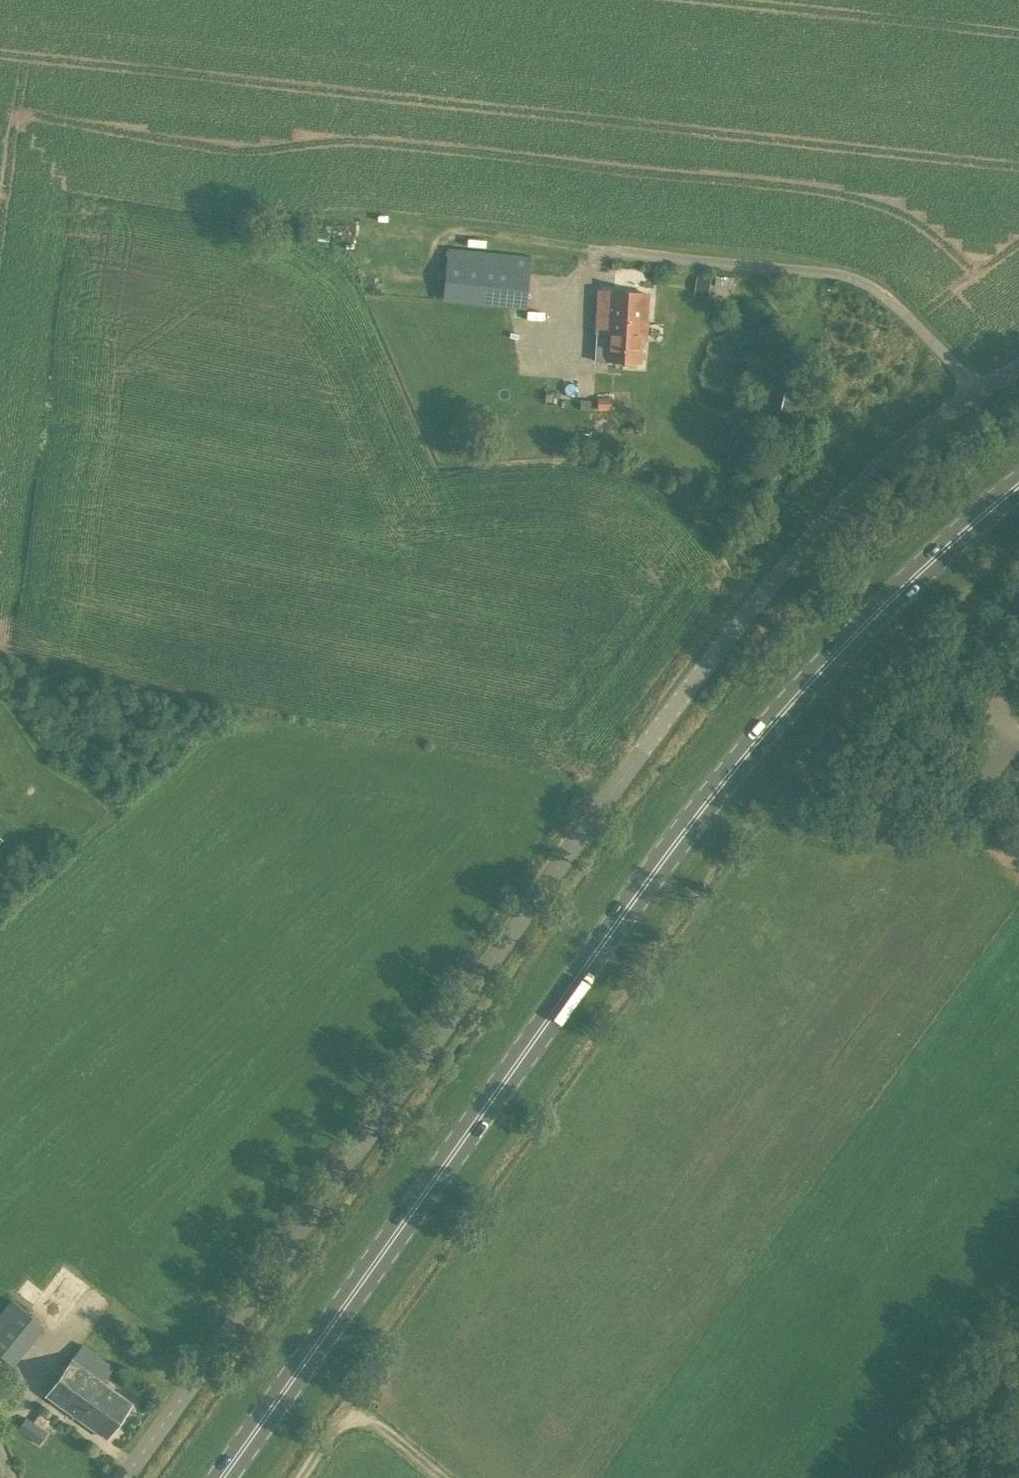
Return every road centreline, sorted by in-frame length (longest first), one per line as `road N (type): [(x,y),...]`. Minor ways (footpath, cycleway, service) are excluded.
road 1 (unclassified): [(123,1477),(797,543),(919,427),(1018,362)]
road 2 (primary): [(222,1477),(681,834),(827,663),(1018,484)]
road 3 (track): [(299,1477),(341,1419),(360,1412),(385,1416),(464,1477)]
road 4 (unclassified): [(1018,620),(994,720),(1006,749),(1018,739)]

